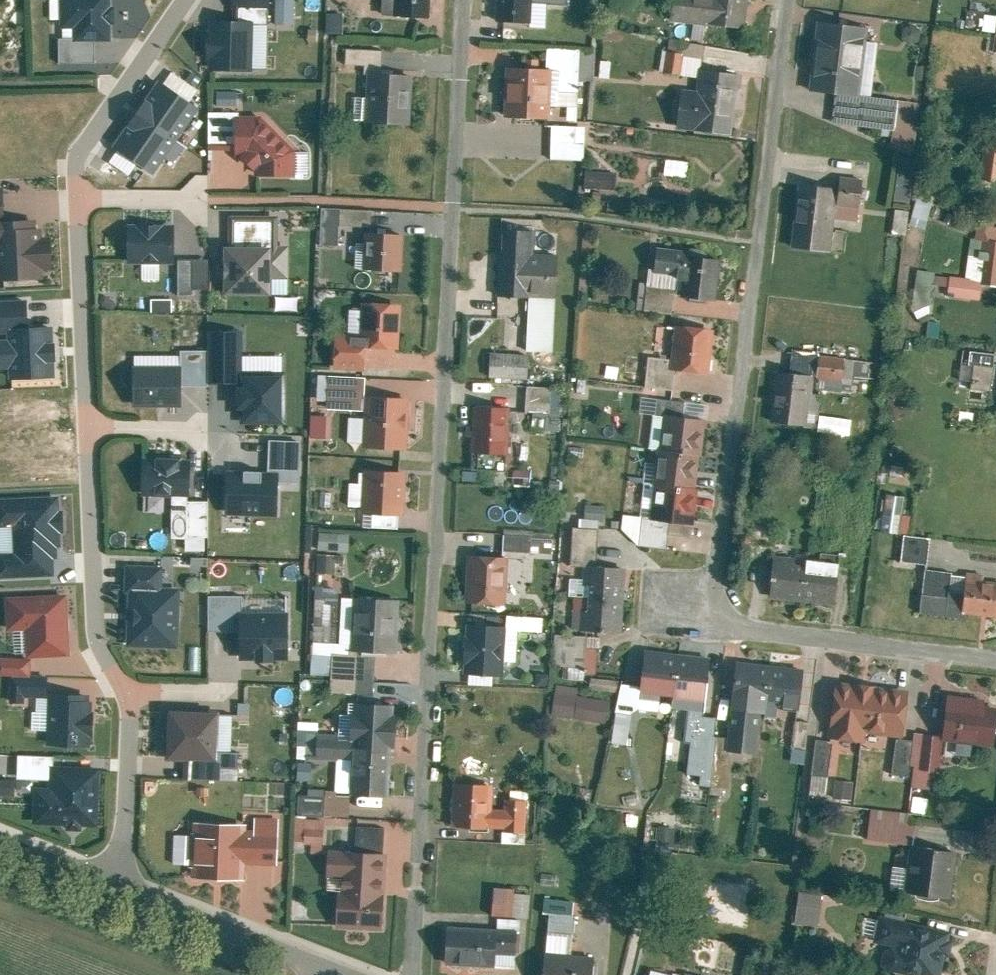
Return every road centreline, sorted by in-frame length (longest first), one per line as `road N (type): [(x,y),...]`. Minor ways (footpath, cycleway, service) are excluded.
road 1 (residential): [(411,974),(463,0)]
road 2 (residential): [(788,0),(711,630)]
road 3 (residential): [(711,630),(995,659)]
road 4 (residential): [(129,696),(92,636),(87,429)]
road 5 (residential): [(77,201),(77,165),(89,136),(192,0)]
road 6 (residential): [(87,429),(77,201)]
road 7 (residential): [(121,878),(316,969)]
road 8 (residential): [(121,878),(129,696)]
road 9 (residential): [(0,832),(121,878)]

